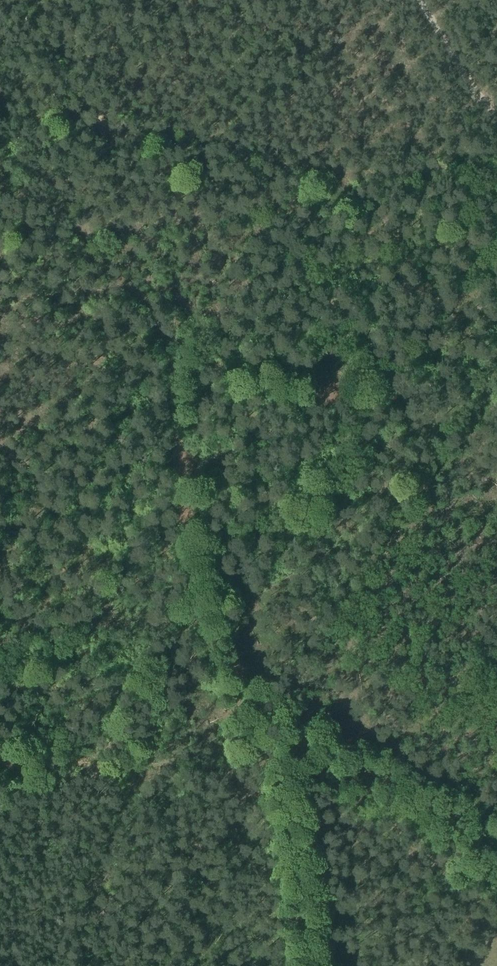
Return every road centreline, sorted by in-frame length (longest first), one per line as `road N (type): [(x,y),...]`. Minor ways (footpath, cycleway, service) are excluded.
road 1 (track): [(496,350),(478,372),(444,385),(265,384),(214,369),(174,390),(193,631),(217,677),(278,726)]
road 2 (track): [(278,726),(158,764),(0,762)]
road 3 (track): [(496,855),(278,726)]
road 4 (track): [(417,0),(496,129)]

